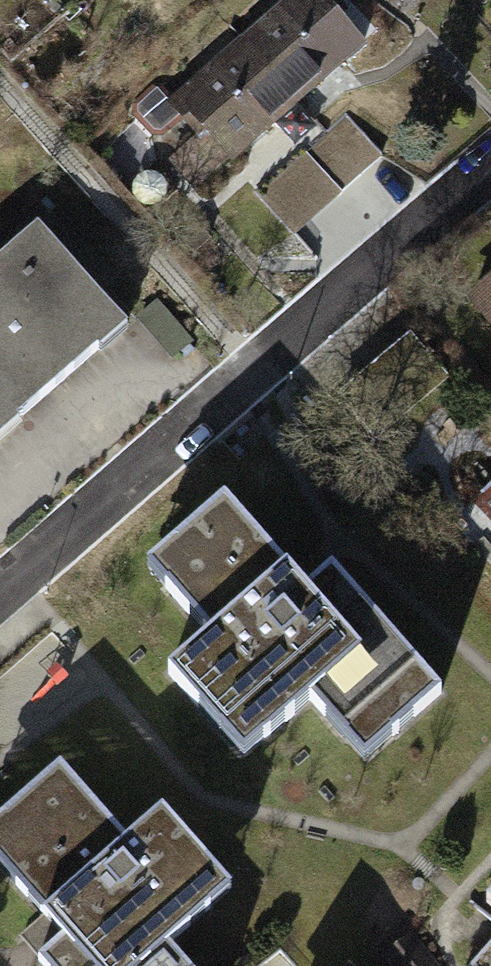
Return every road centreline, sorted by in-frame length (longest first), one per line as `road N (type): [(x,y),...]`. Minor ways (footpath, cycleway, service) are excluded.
road 1 (residential): [(0,589),(252,370),(490,178)]

